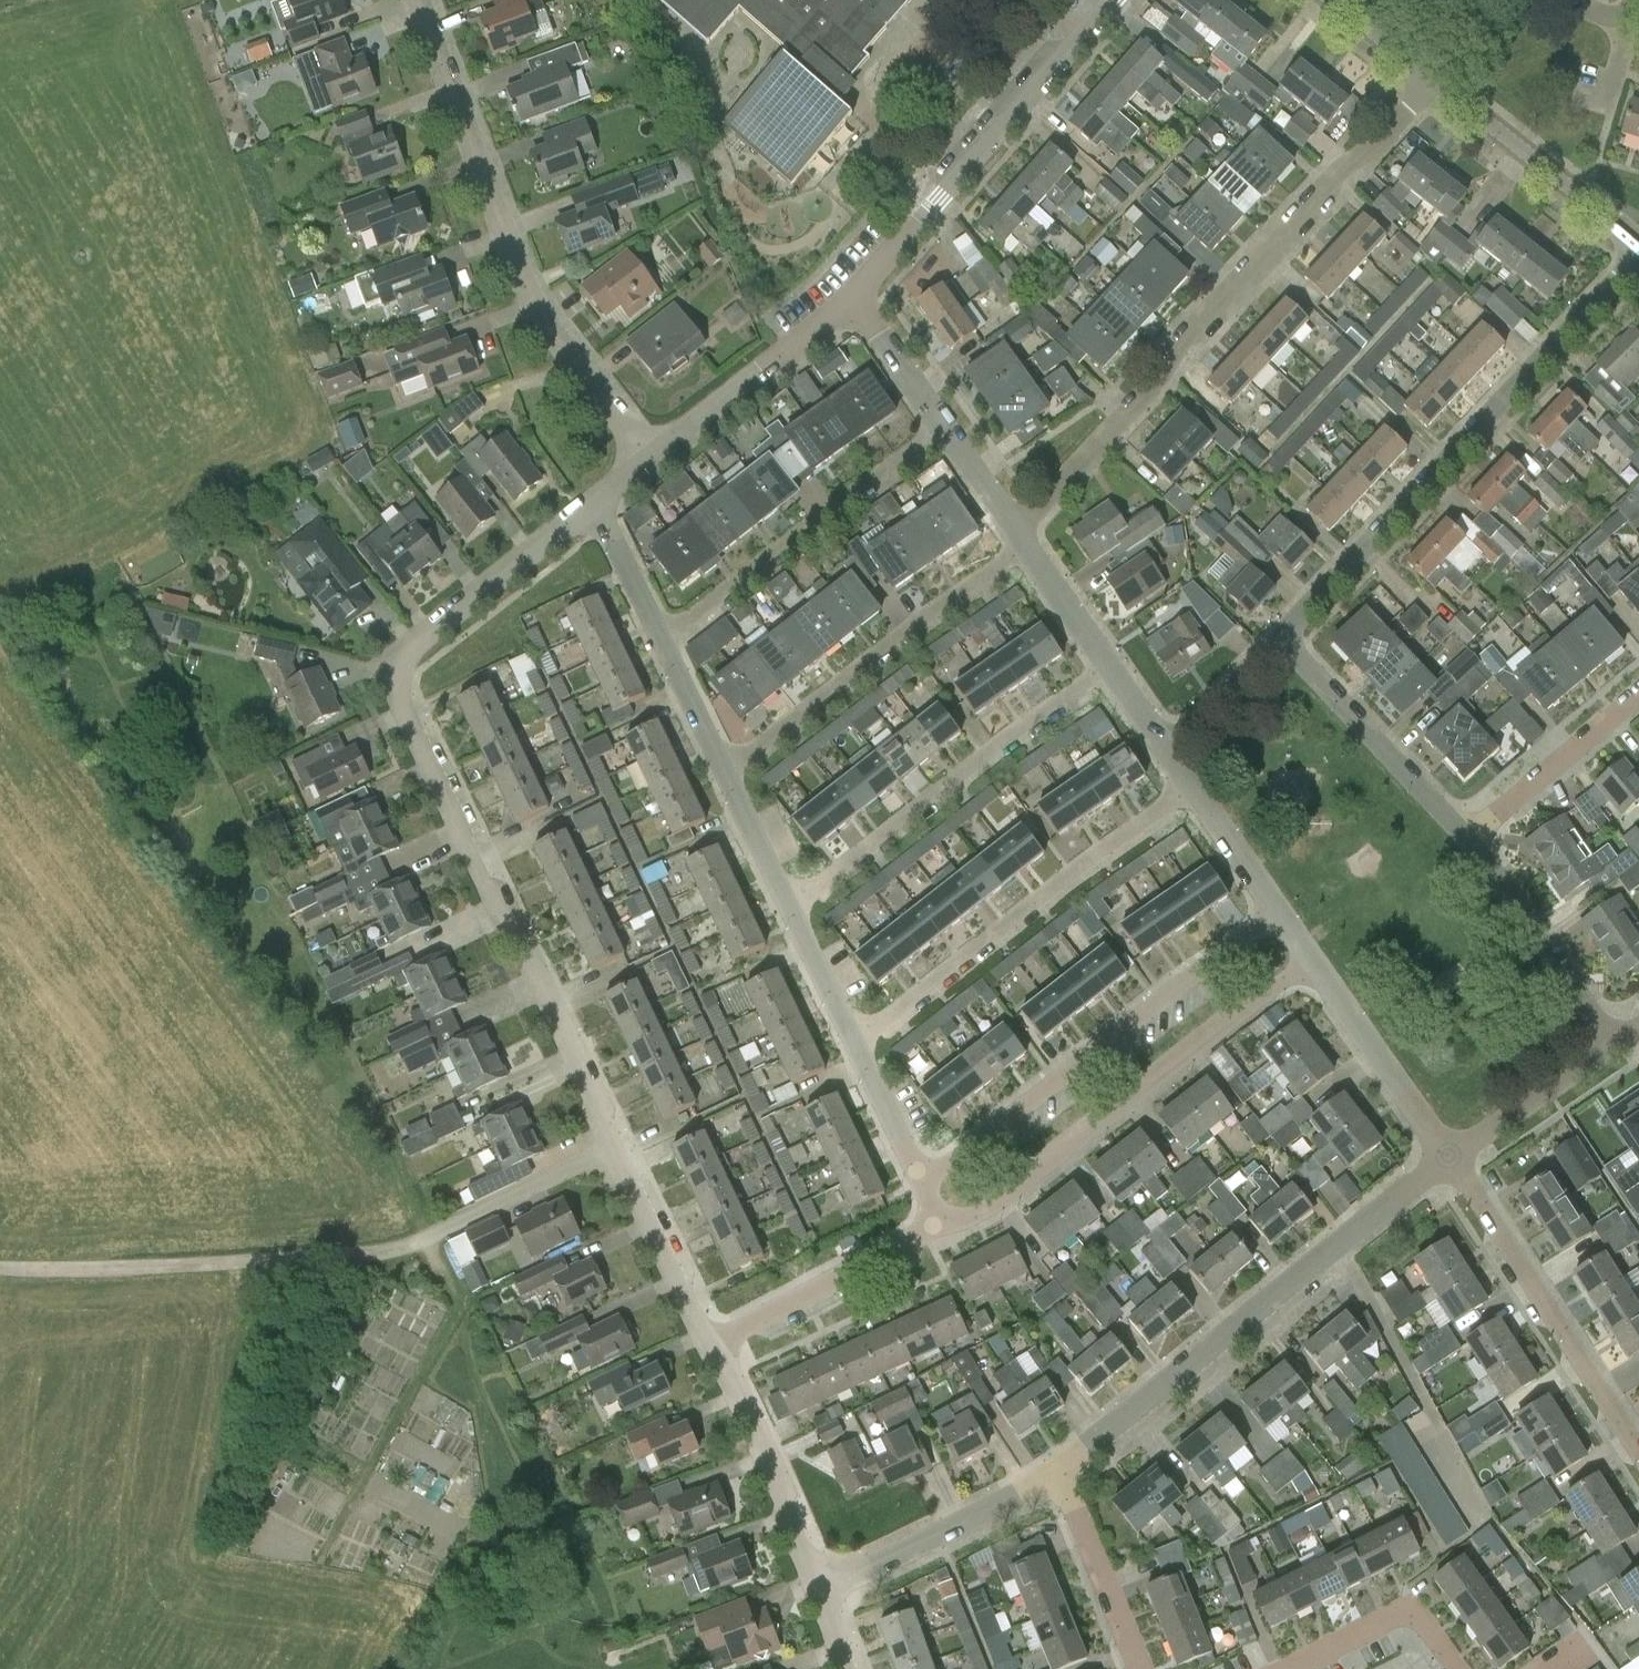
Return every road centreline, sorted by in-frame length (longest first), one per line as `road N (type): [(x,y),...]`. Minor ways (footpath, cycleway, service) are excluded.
road 1 (residential): [(1015,532),(1159,380),(1186,334),(1431,79)]
road 2 (residential): [(1282,637),(1638,256)]
road 3 (residential): [(648,460),(542,312),(422,0)]
road 4 (residential): [(397,694),(498,914),(520,935),(617,1157)]
road 5 (residential): [(1061,1469),(1448,1157)]
road 6 (residential): [(944,1223),(975,1215),(1312,962)]
road 7 (residential): [(923,1180),(1280,917)]
road 8 (residential): [(857,1043),(1192,788)]
road 9 (residential): [(792,909),(1109,669)]
road 10 (residential): [(853,298),(1112,0)]
road 11 (residential): [(726,773),(1025,547)]
road 12 (residential): [(664,645),(944,430)]
road 13 (residential): [(1638,1451),(1448,1157)]
road 14 (residential): [(397,694),(398,662),(416,640),(594,499)]
road 15 (residential): [(1468,841),(1282,637)]
road 16 (residential): [(818,1591),(1061,1469)]
road 17 (residential): [(712,1345),(735,1373),(818,1591)]
road 18 (tertiary): [(1638,244),(1431,79)]
road 19 (residential): [(712,1345),(944,1223)]
road 20 (residential): [(648,460),(853,298)]
road 21 (residential): [(1617,1041),(1468,841)]
road 22 (residential): [(1448,1157),(1312,962)]
road 23 (residential): [(1468,841),(1638,696)]
road 24 (residential): [(1142,1668),(1061,1469)]
road 25 (residential): [(617,1157),(712,1345)]
road 26 (residential): [(1448,1157),(1617,1041)]
road 27 (residential): [(1291,1668),(1409,1614),(1424,1621),(1459,1668)]
road 28 (residential): [(433,1240),(617,1157)]
road 29 (residential): [(1171,758),(1282,637)]
road 30 (residential): [(664,645),(594,499)]
road 31 (residential): [(944,430),(853,298)]
road 32 (residential): [(1280,917),(1192,788)]
road 33 (residential): [(923,1180),(857,1043)]
road 34 (residential): [(792,909),(726,773)]
road 35 (residential): [(857,1043),(792,909)]
road 36 (residential): [(1109,669),(1025,547)]
road 37 (residential): [(726,773),(664,645)]
road 38 (tertiary): [(1431,79),(1330,0)]
road 39 (residential): [(1015,532),(944,430)]

